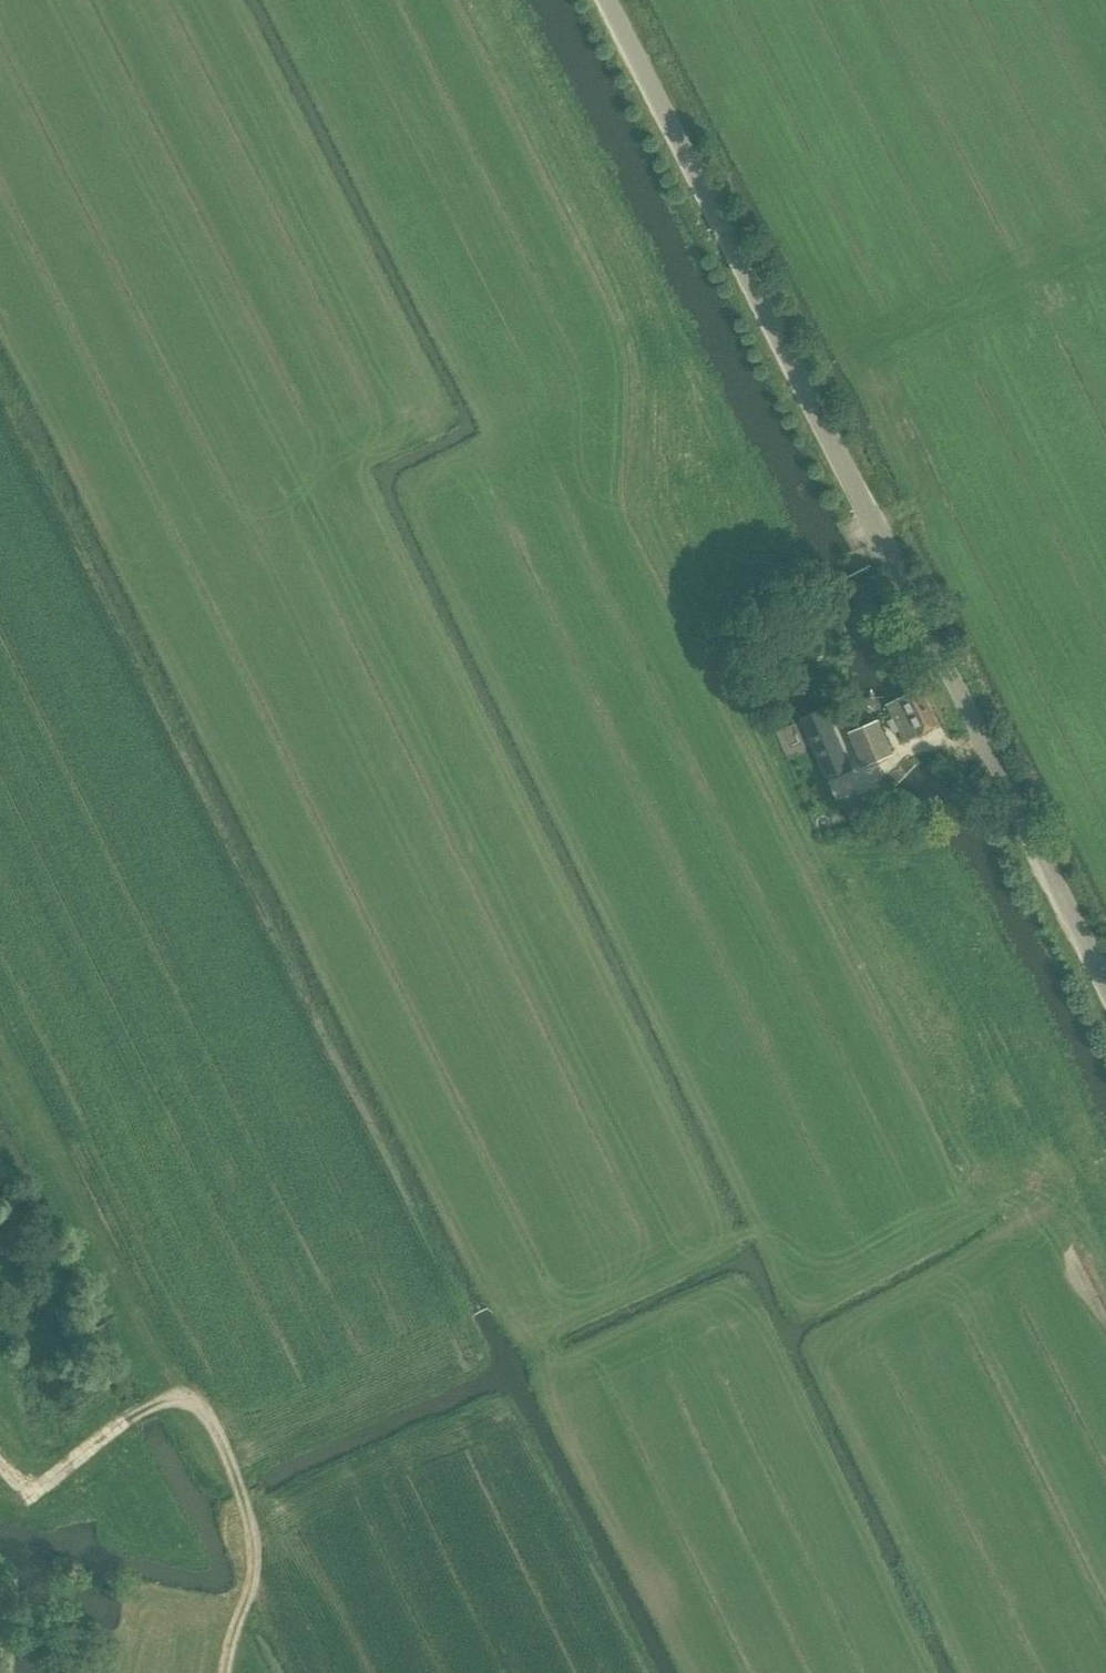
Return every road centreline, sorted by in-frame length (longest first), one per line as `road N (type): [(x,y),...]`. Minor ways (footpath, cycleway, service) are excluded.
road 1 (unclassified): [(1105,976),(610,0)]
road 2 (track): [(0,1451),(37,1492),(150,1413),(193,1402),(252,1523),(255,1581),(229,1672)]

